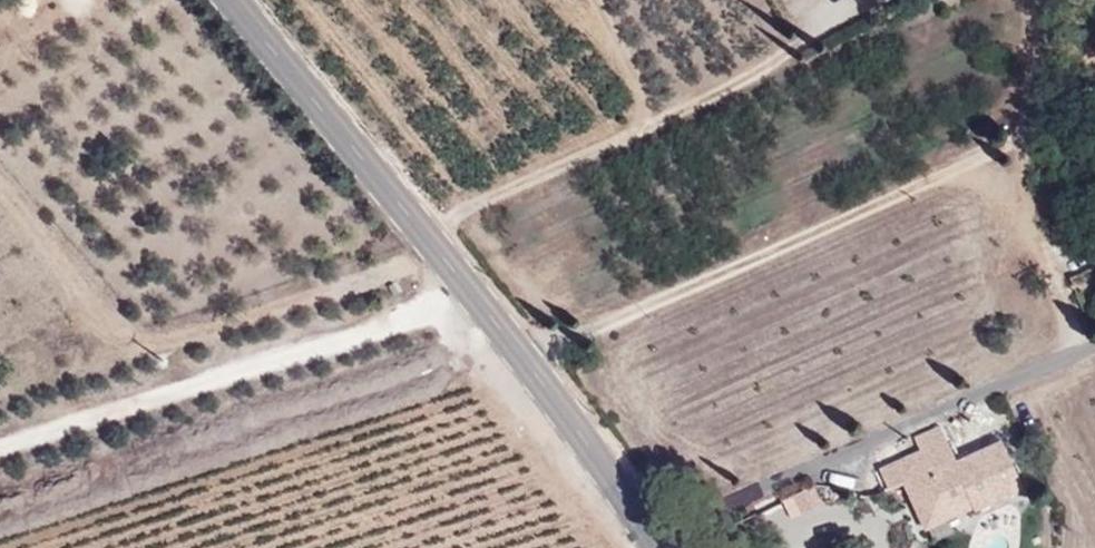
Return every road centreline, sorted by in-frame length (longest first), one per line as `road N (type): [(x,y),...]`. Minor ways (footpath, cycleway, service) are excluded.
road 1 (tertiary): [(240,0),(532,354),(664,547)]

